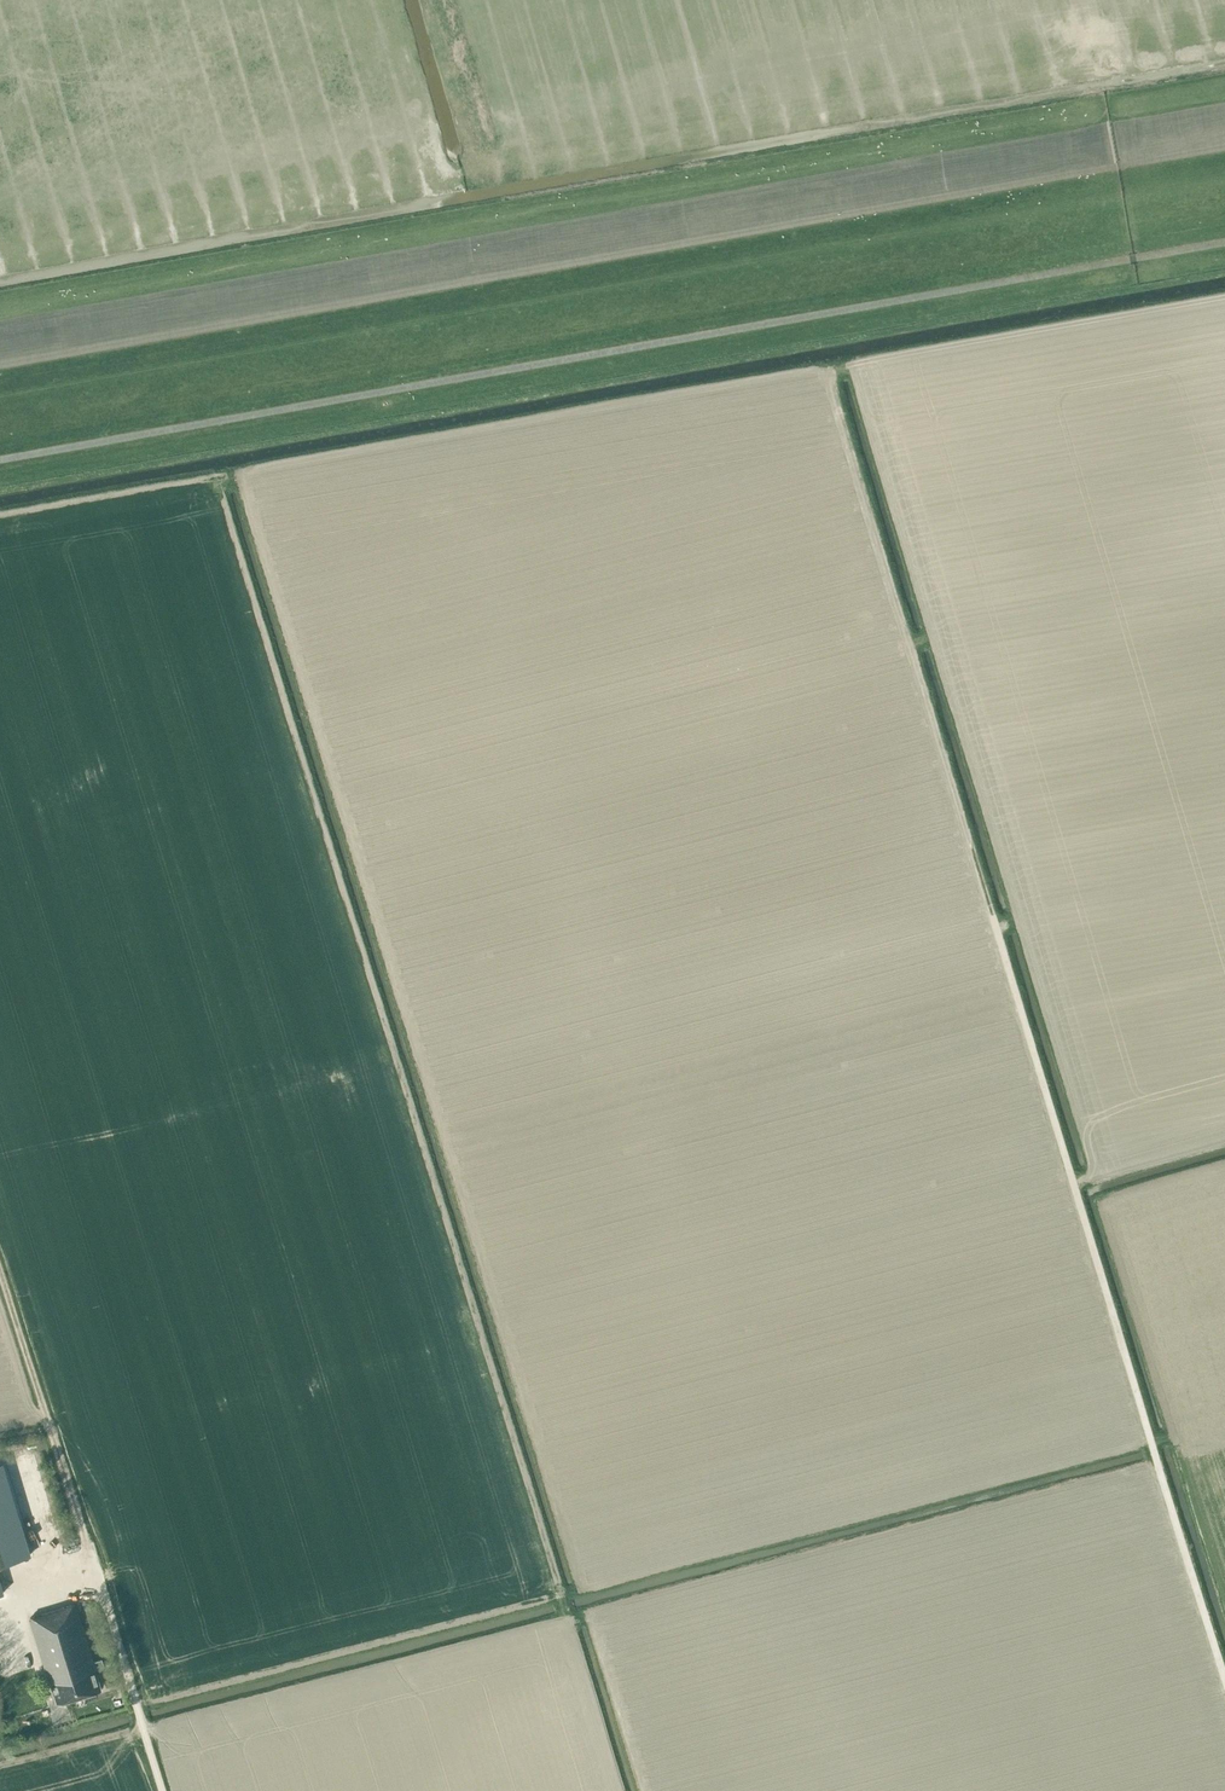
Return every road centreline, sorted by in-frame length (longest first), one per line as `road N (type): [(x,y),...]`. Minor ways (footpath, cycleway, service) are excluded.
road 1 (unclassified): [(0,460),(1224,242)]
road 2 (track): [(92,1564),(0,1273)]

